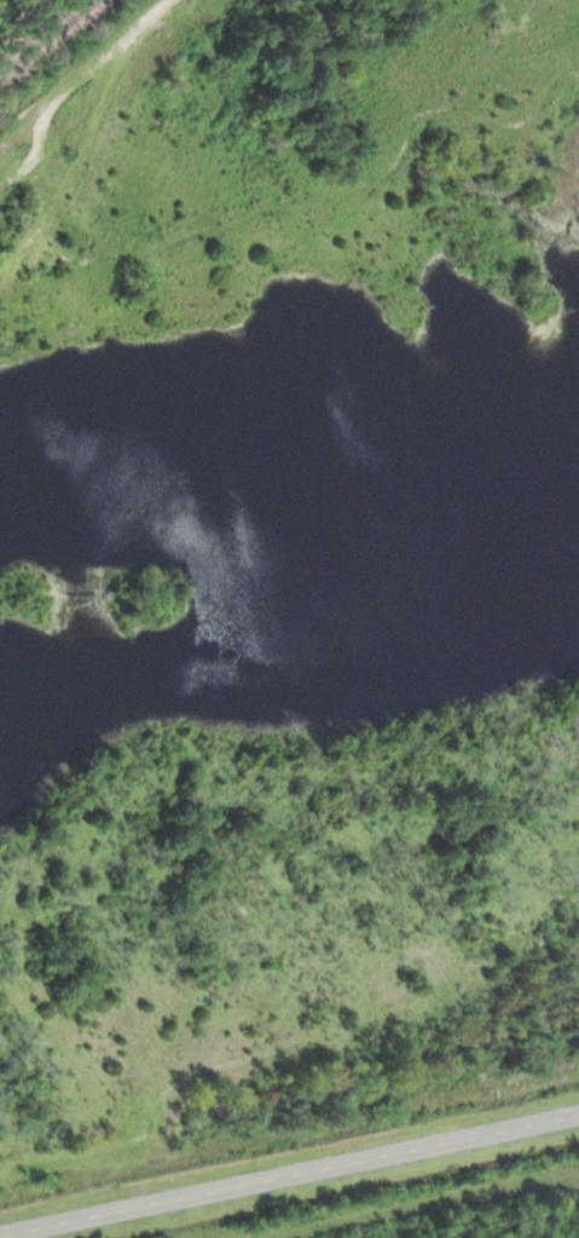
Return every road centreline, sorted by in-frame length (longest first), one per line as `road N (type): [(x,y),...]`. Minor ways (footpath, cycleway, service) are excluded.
road 1 (secondary): [(0,1236),(578,1114)]

